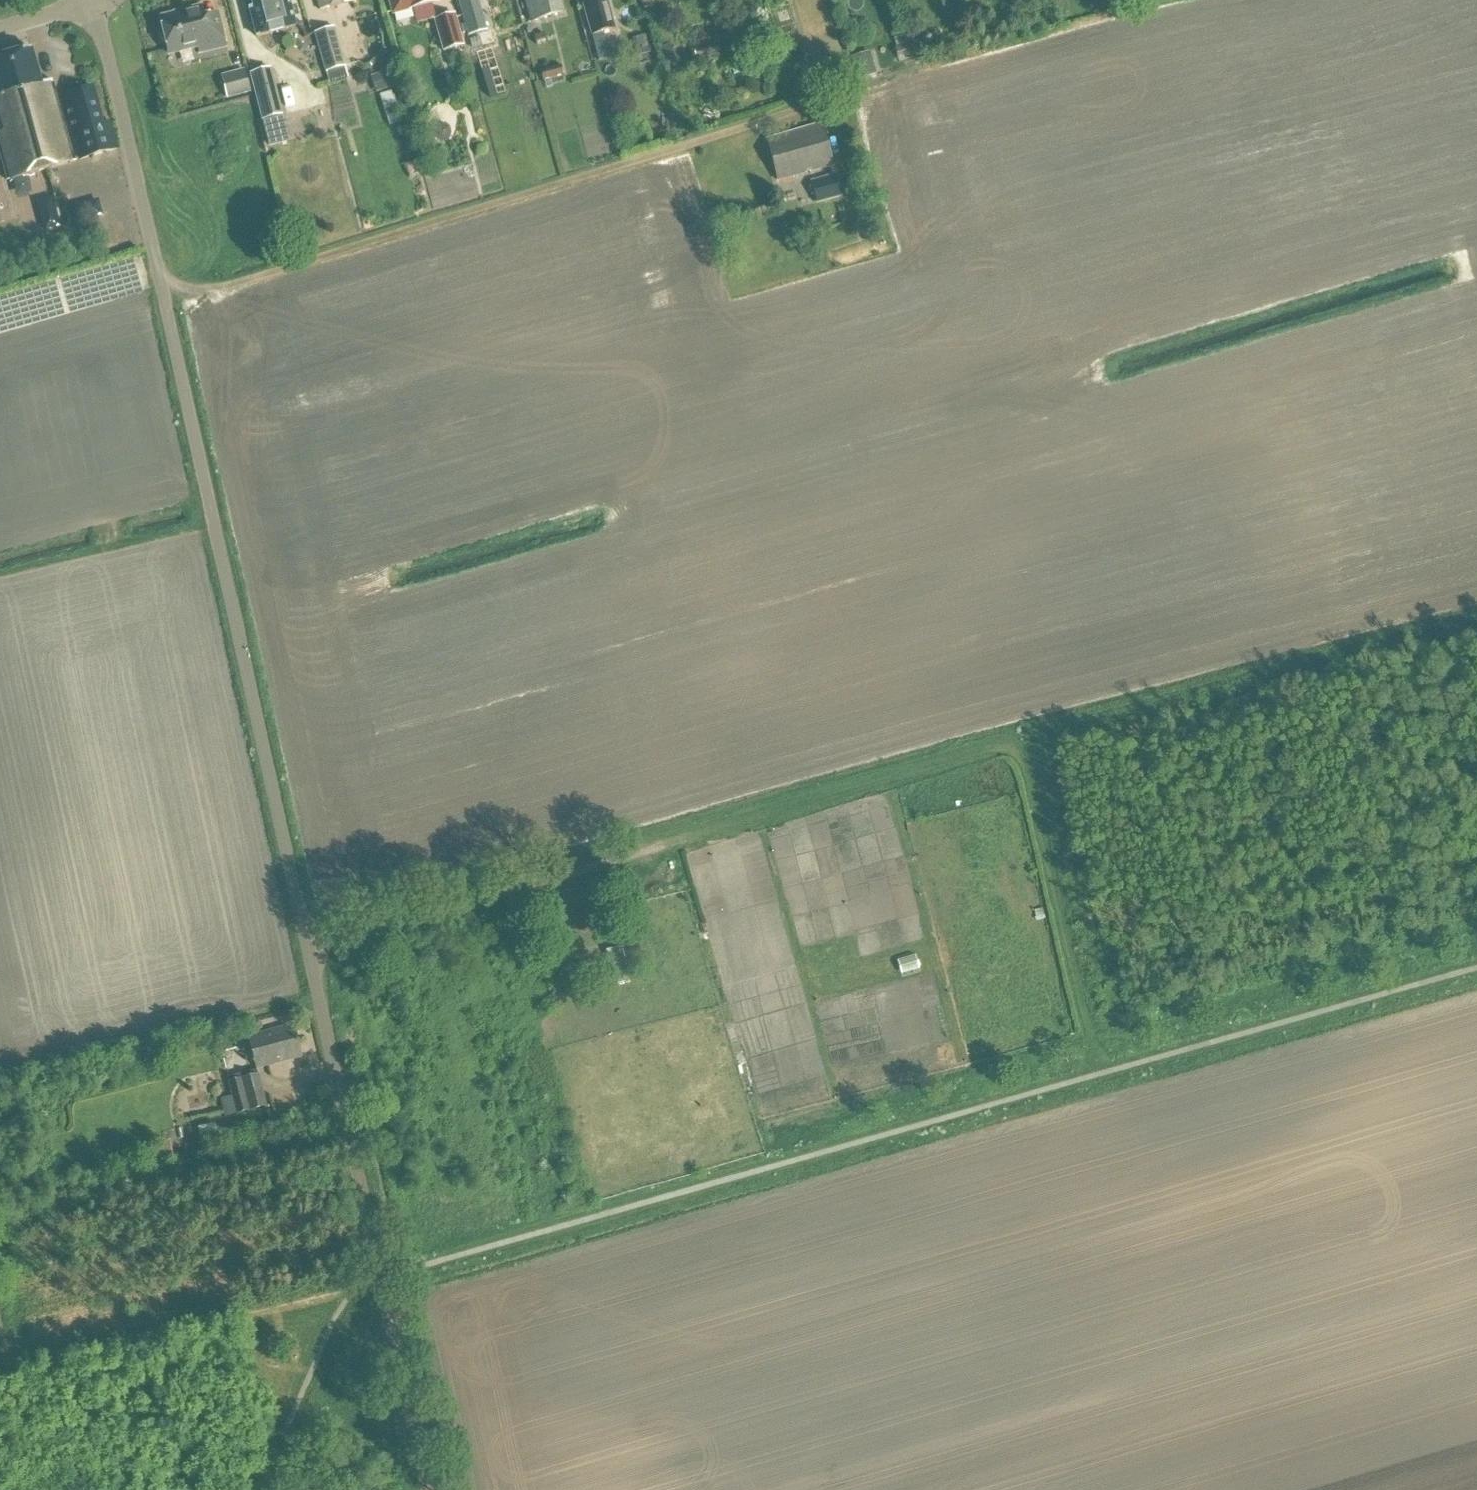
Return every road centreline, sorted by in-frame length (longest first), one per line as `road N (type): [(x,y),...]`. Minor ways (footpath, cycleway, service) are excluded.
road 1 (unclassified): [(427,1489),(159,279),(90,5)]
road 2 (track): [(159,279),(189,290),(219,287),(825,107)]

